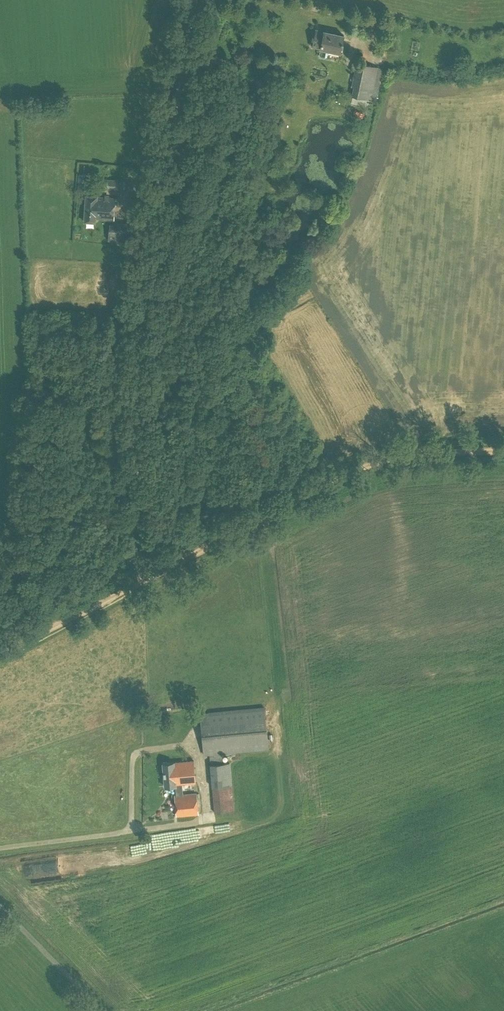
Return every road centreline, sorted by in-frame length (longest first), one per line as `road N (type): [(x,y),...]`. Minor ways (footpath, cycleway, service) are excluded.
road 1 (track): [(135,582),(146,246),(192,0)]
road 2 (track): [(503,451),(425,453),(366,467),(0,654)]
road 3 (unclassified): [(111,1010),(0,904)]

